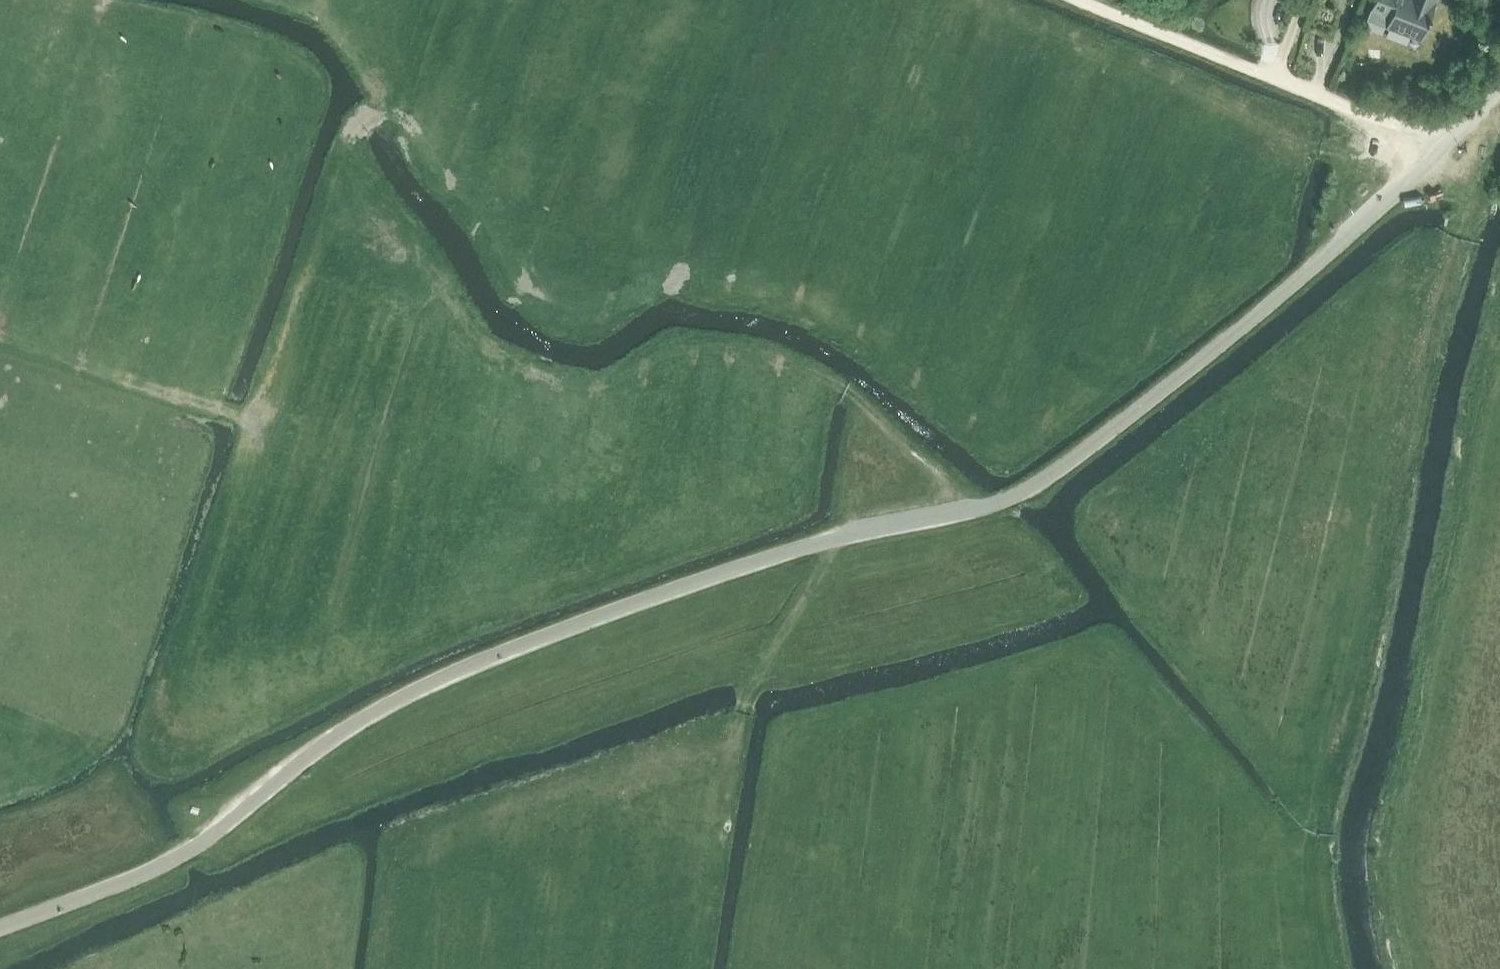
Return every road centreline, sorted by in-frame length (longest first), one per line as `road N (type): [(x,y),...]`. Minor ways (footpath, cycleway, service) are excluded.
road 1 (unclassified): [(0,926),(153,867),(421,685),(592,614),(1049,478),(1290,289),(1444,147)]
road 2 (unclassified): [(1444,147),(1087,0)]
road 3 (track): [(1437,345),(1473,225),(1444,147)]
road 4 (track): [(833,539),(828,576),(748,710)]

